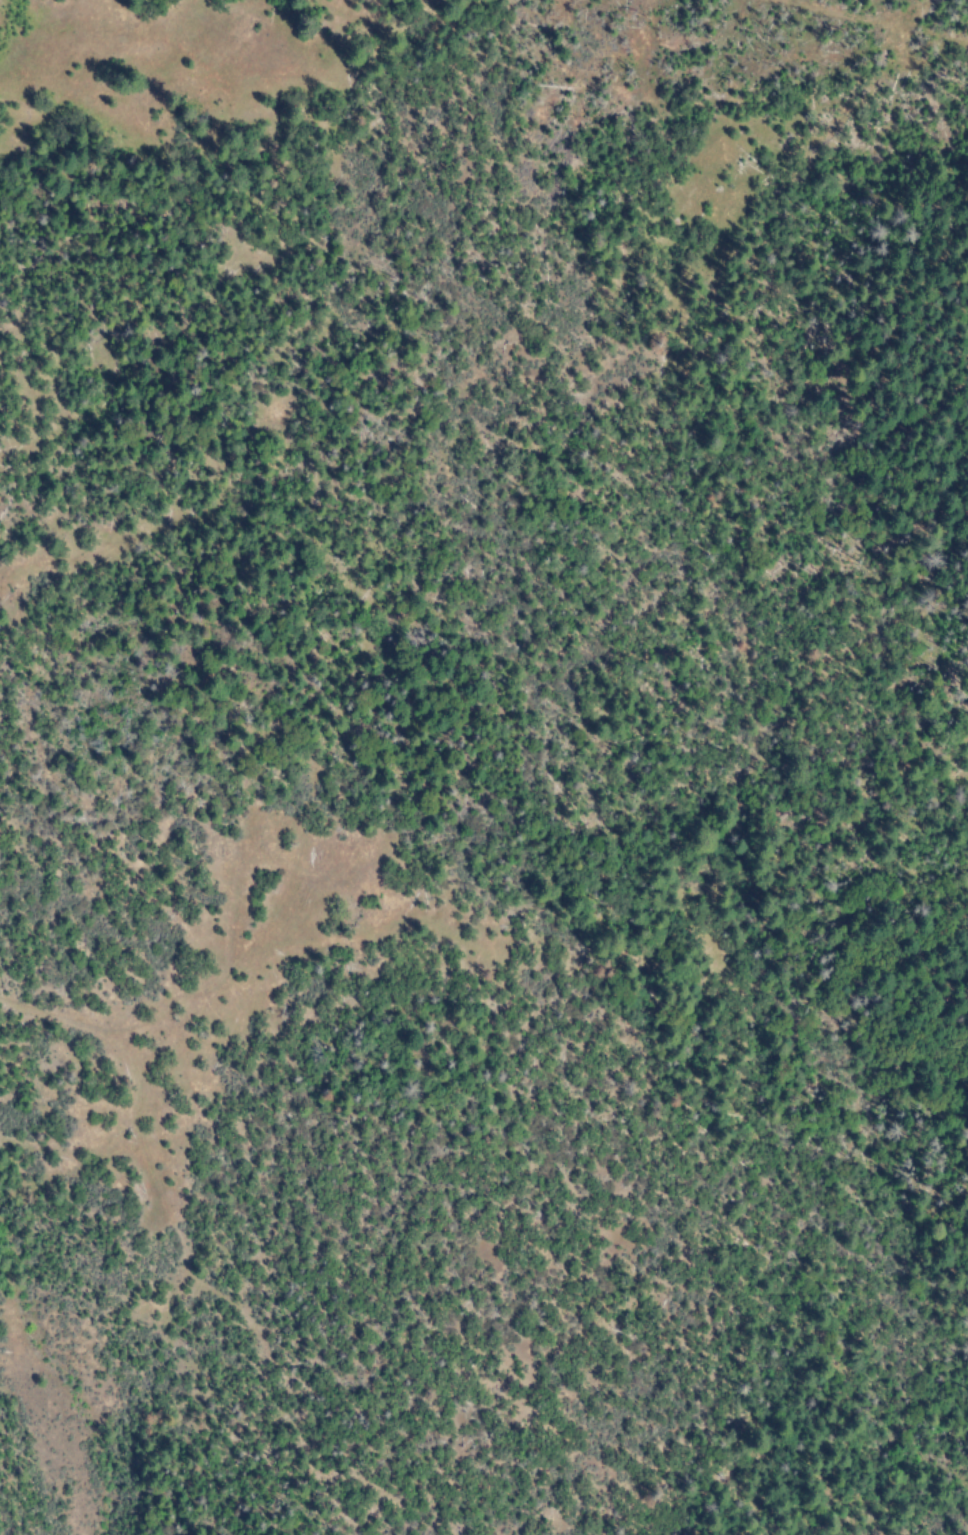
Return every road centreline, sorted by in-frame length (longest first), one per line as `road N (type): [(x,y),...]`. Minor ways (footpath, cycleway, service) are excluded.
road 1 (track): [(0,590),(229,487),(443,150),(967,118)]

